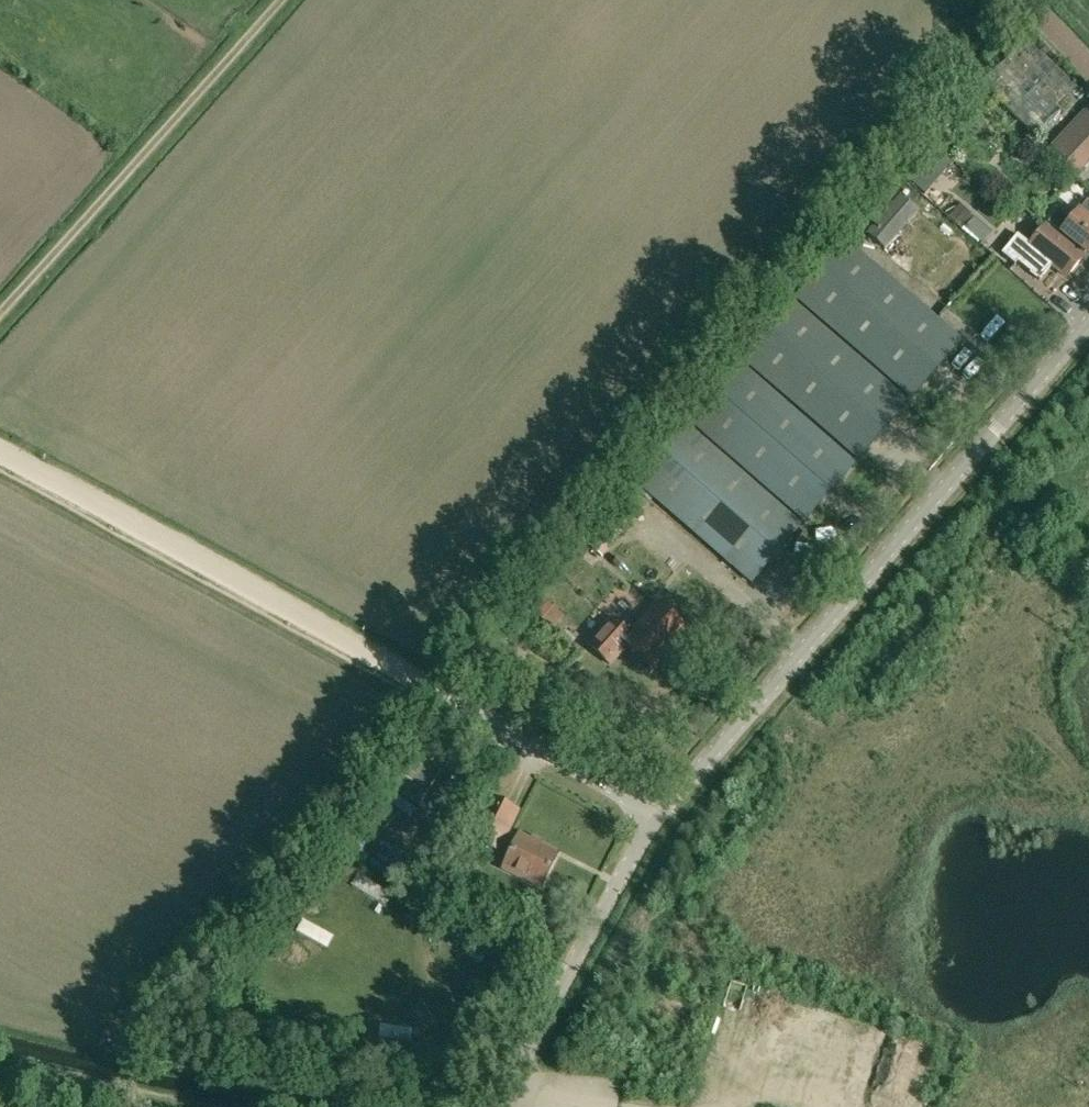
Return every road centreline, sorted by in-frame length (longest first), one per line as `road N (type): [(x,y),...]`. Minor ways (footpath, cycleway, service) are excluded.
road 1 (unclassified): [(657,819),(1088,319)]
road 2 (track): [(422,688),(0,454)]
road 3 (track): [(0,322),(286,0)]
road 4 (unclassified): [(657,819),(497,1106)]
road 5 (unclassified): [(657,819),(422,688)]
road 6 (track): [(720,1106),(771,1087),(847,1106)]

